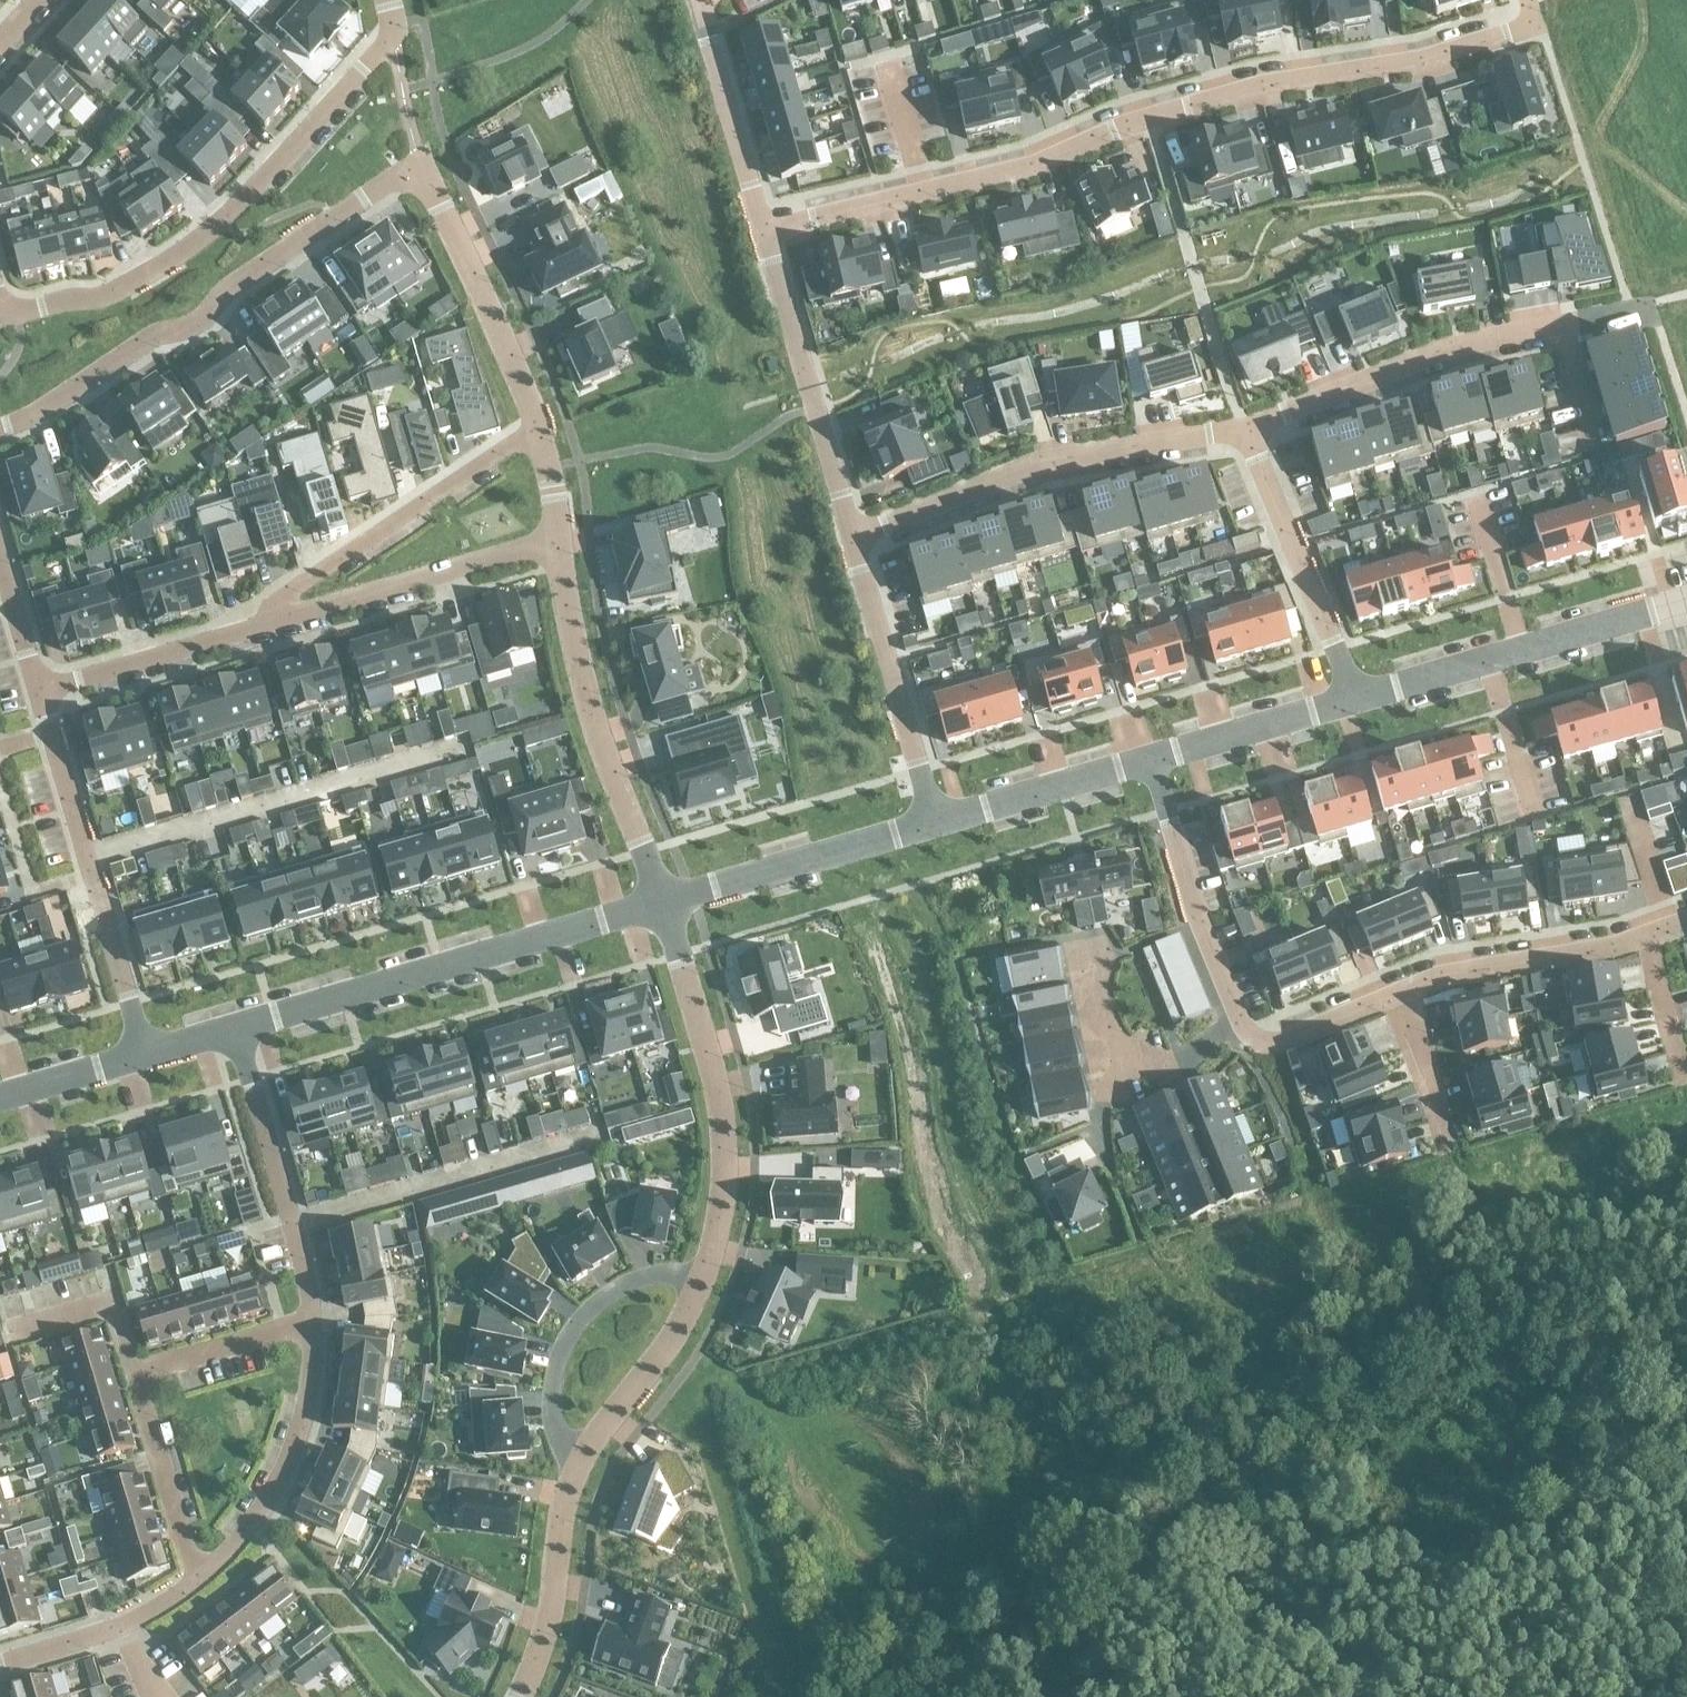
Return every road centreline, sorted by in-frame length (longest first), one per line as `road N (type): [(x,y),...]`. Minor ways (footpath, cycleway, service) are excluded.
road 1 (residential): [(1536,23),(1447,54),(1148,112),(1021,168),(762,232)]
road 2 (residential): [(0,430),(191,324),(229,290),(423,168),(538,426)]
road 3 (residential): [(385,0),(392,31),(194,242),(97,295),(0,315)]
road 4 (residential): [(664,903),(238,1027)]
road 5 (residential): [(1249,434),(1044,461),(849,538)]
road 6 (residential): [(1630,310),(1456,359),(1249,434)]
road 7 (residential): [(208,1574),(183,1540),(137,1373),(314,1318)]
road 8 (residential): [(664,903),(713,1065),(729,1149),(718,1226),(699,1284)]
road 9 (residential): [(143,1055),(44,688)]
road 10 (residential): [(558,545),(599,745),(664,903)]
road 11 (residential): [(1686,604),(1357,700)]
road 12 (residential): [(538,426),(291,595),(278,618)]
road 13 (residential): [(849,538),(762,232)]
road 14 (residential): [(314,1318),(238,1027)]
road 15 (residential): [(933,824),(849,538)]
road 16 (residential): [(582,1461),(558,1438),(551,1413),(561,1347),(606,1295),(636,1281),(665,1276),(699,1284)]
road 17 (residential): [(278,618),(558,545)]
road 18 (residential): [(208,1574),(254,1529),(309,1418),(314,1318)]
road 19 (residential): [(1249,434),(1357,700)]
road 20 (residential): [(1151,760),(1239,1027)]
road 21 (residential): [(933,824),(664,903)]
road 22 (residential): [(1401,992),(1447,974),(1600,952),(1646,936)]
road 23 (residential): [(582,1461),(563,1507),(542,1645),(520,1696)]
road 24 (residential): [(44,688),(278,618)]
road 25 (residential): [(762,232),(696,0)]
road 26 (residential): [(1239,1027),(1127,1073),(1086,964)]
road 27 (residential): [(0,1665),(145,1625),(208,1574)]
road 28 (residential): [(1151,760),(933,824)]
road 29 (residential): [(1357,700),(1151,760)]
road 30 (residential): [(699,1284),(677,1330),(582,1461)]
road 31 (residential): [(1239,1027),(1262,1043),(1289,1041),(1401,992)]
road 32 (residential): [(1401,992),(1446,1143)]
road 33 (residential): [(143,1055),(0,1097)]
road 34 (residential): [(1646,936),(1682,1074)]
road 35 (residential): [(44,688),(0,554)]
road 36 (residential): [(538,426),(558,545)]

